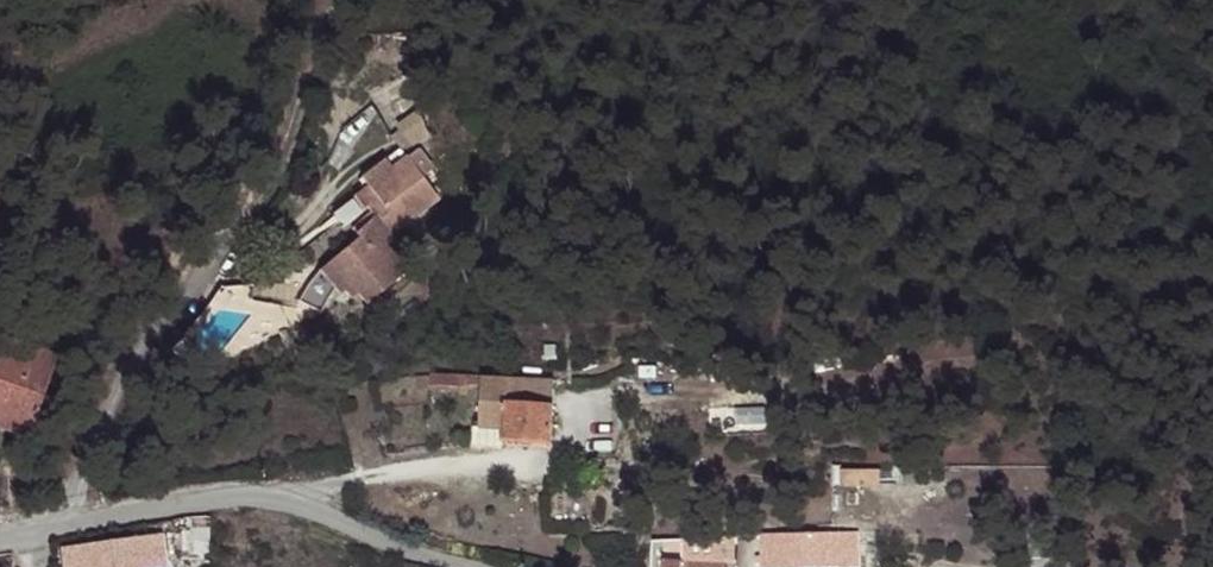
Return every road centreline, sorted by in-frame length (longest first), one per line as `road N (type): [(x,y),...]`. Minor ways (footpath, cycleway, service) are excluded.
road 1 (unclassified): [(474,566),(408,553),(258,495),(204,495),(0,537)]

